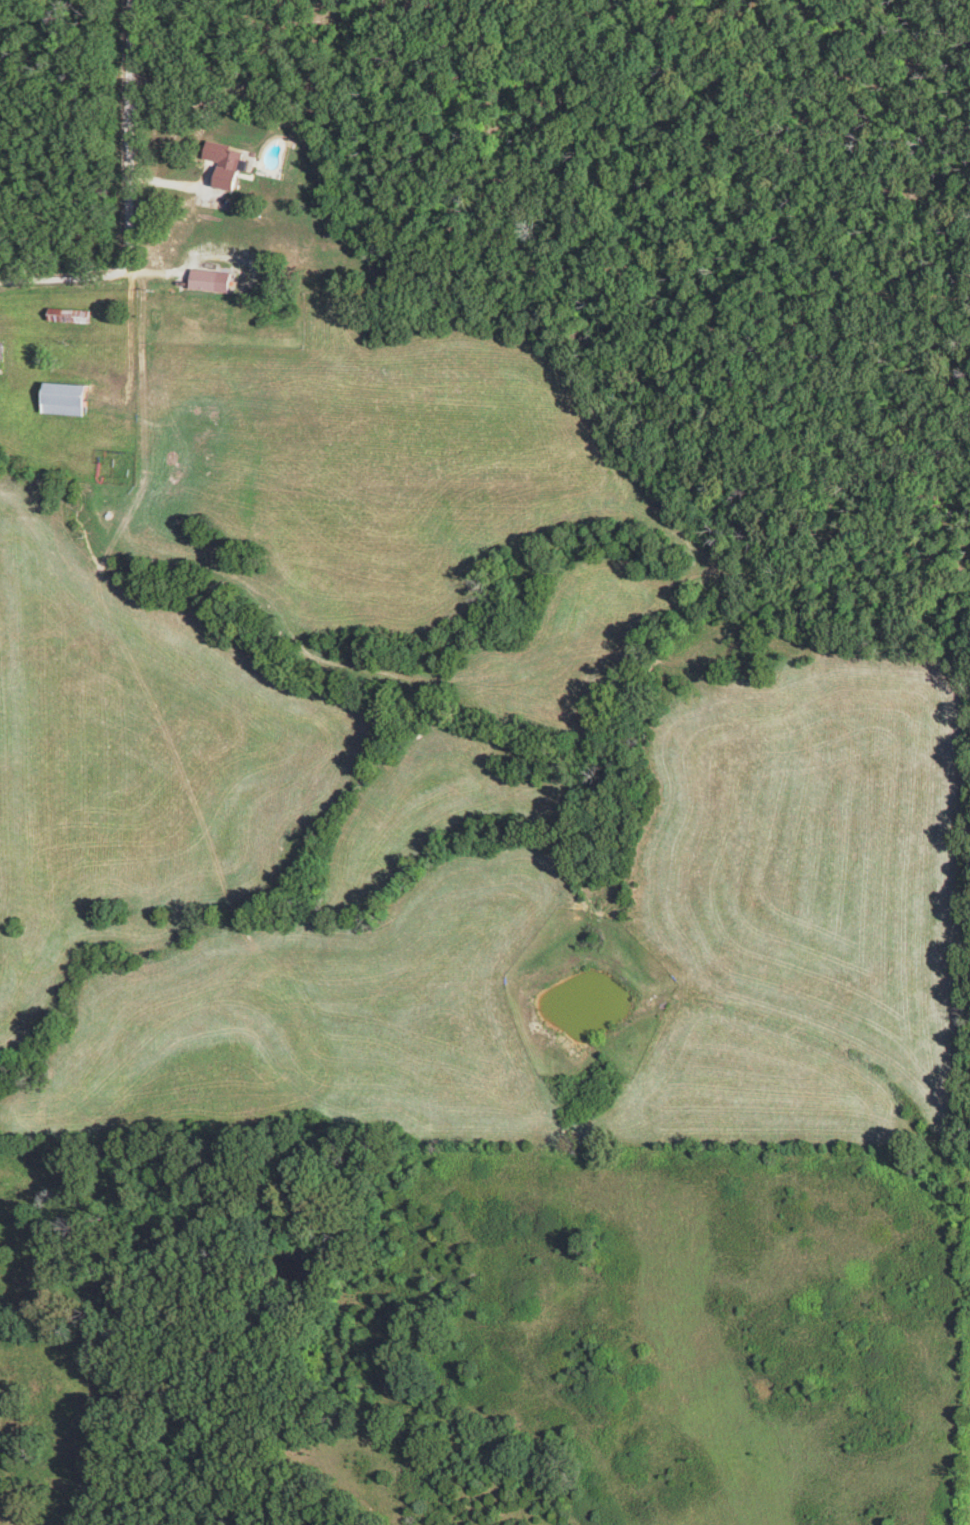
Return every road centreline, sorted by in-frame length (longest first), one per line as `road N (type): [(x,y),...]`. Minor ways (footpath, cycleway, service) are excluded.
road 1 (residential): [(131,0),(134,265),(83,278),(0,283)]

